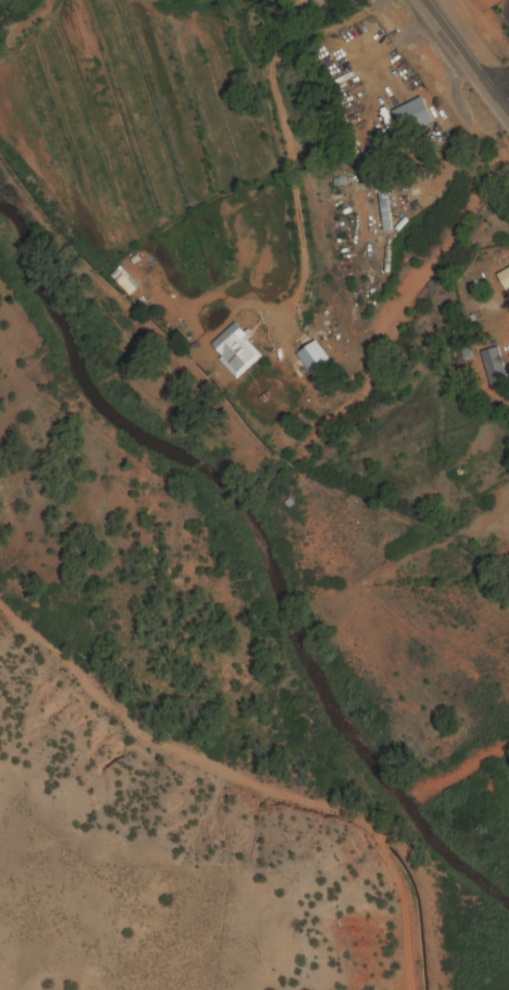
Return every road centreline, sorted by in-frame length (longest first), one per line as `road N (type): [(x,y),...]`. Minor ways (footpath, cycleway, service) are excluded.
road 1 (residential): [(407,989),(404,927),(373,829),(159,751),(0,609)]
road 2 (primary): [(508,114),(419,0)]

